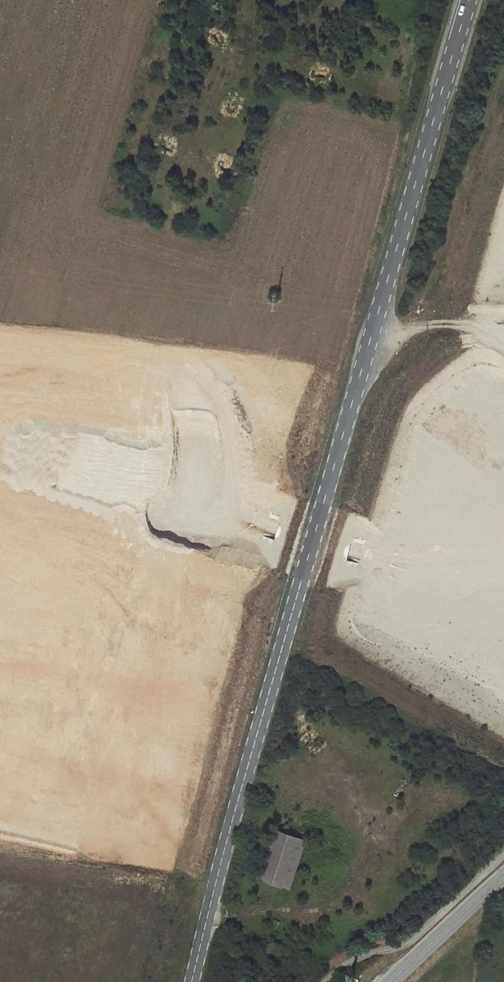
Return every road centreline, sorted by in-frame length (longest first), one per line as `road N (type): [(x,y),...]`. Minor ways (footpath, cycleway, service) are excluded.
road 1 (secondary): [(469,0),(192,981)]
road 2 (track): [(370,339),(405,329),(415,315),(503,59)]
road 3 (unclassified): [(503,878),(396,981)]

